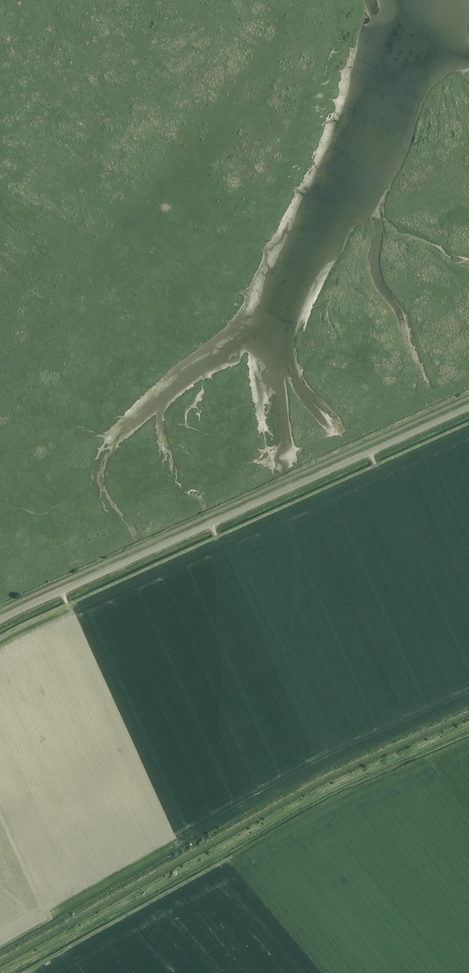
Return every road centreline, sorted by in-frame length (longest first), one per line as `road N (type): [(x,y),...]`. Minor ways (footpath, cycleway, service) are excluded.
road 1 (track): [(0,964),(316,783),(468,713)]
road 2 (tertiary): [(0,620),(468,407)]

